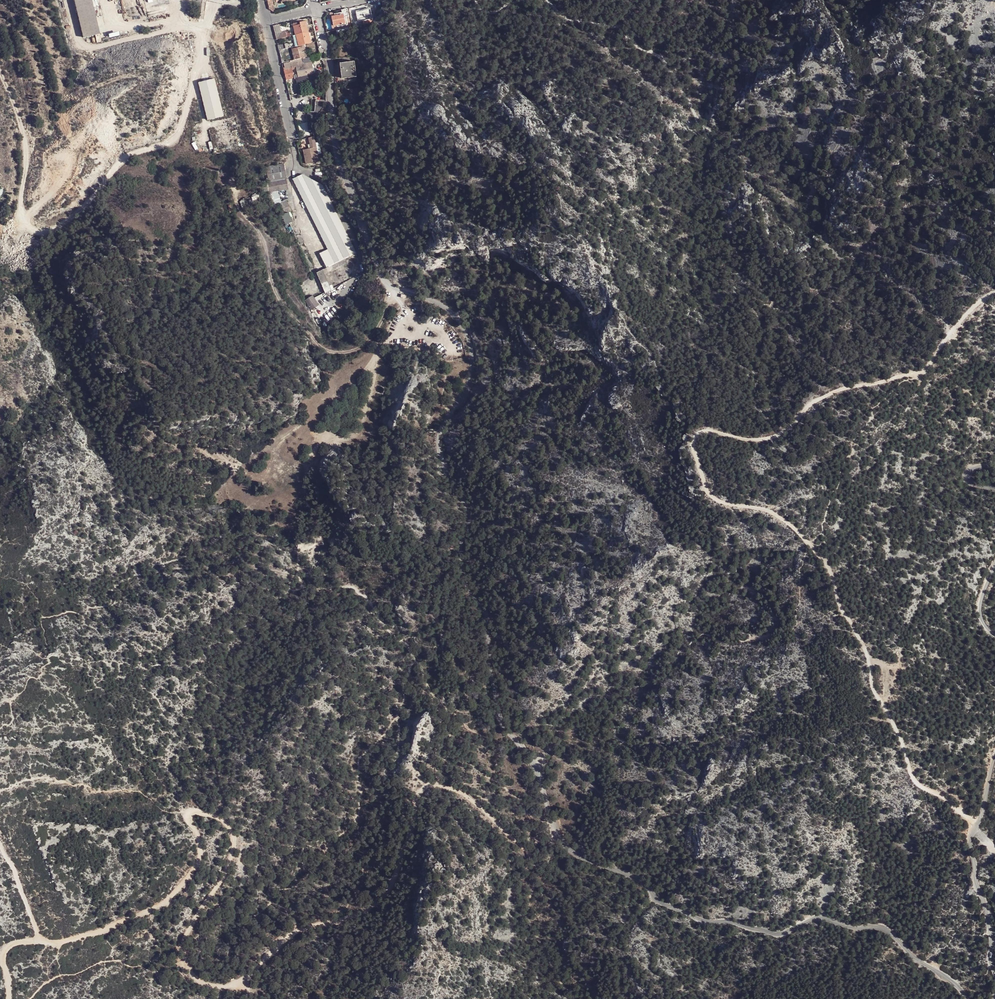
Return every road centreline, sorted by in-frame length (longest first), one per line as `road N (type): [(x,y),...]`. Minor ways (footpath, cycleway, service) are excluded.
road 1 (unclassified): [(969,998),(882,927),(820,917),(779,934),(701,920),(662,903),(636,877),(566,847),(535,763),(499,717),(485,611),(462,574),(469,514),(439,438),(470,382),(469,340),(446,308),(381,276),(335,146),(331,90)]
road 2 (track): [(917,374),(834,392),(771,438),(703,431),(694,440),(713,498),(781,518),(831,573)]
road 3 (track): [(43,943),(105,929),(164,903),(200,860),(189,819),(197,811),(224,821),(234,846),(189,932),(186,962)]
road 4 (track): [(831,573),(914,779),(976,828)]
road 5 (track): [(395,289),(364,346),(323,349),(278,296),(263,239),(233,189)]
road 6 (track): [(243,981),(290,937),(380,900),(395,880),(418,793),(428,785)]
road 7 (unclassified): [(994,756),(970,842),(994,973)]
road 8 (track): [(577,998),(531,929),(527,912),(539,867)]
road 9 (track): [(428,785),(478,804),(539,867)]
road 10 (residential): [(265,21),(294,141)]

